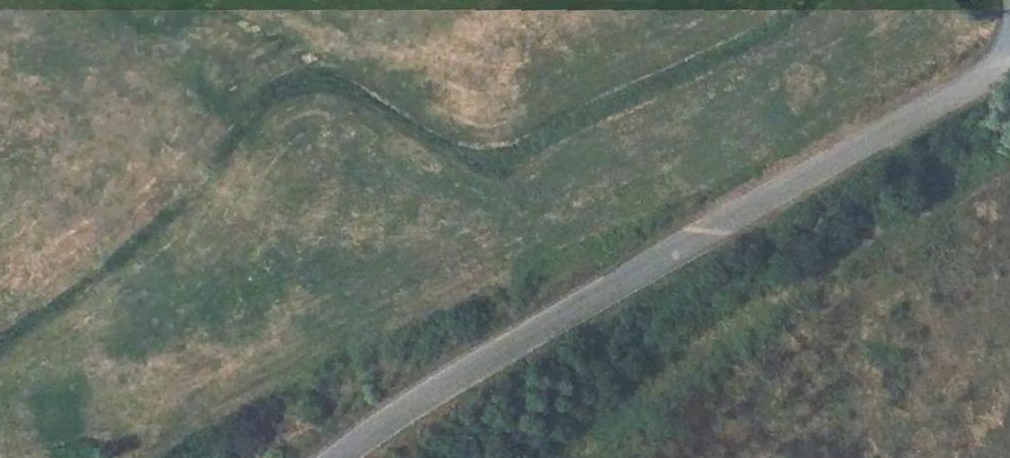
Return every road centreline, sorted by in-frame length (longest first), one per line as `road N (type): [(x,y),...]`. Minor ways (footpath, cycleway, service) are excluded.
road 1 (track): [(338,457),(466,370),(875,136),(1009,69)]

